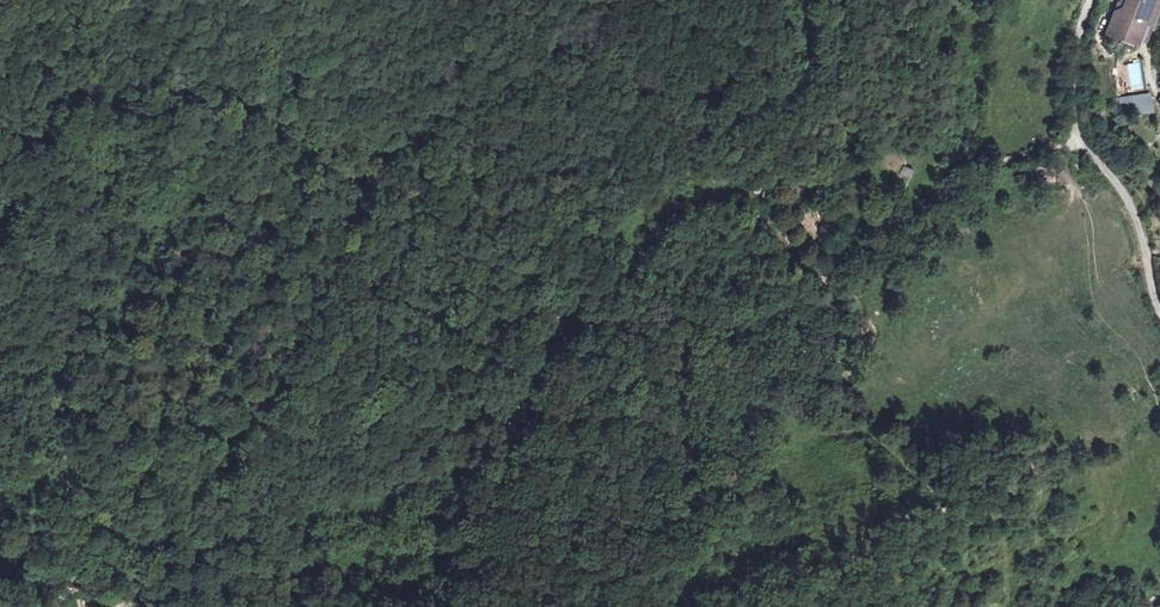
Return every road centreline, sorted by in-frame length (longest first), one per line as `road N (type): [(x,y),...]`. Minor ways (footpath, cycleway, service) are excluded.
road 1 (track): [(1079,147),(972,175),(923,203),(852,274),(807,270),(768,198),(754,187),(696,201),(631,269),(565,320),(506,437),(469,465),(453,463),(433,445),(408,229),(410,154),(372,157),(322,278),(239,442),(151,556),(126,606)]
road 2 (track): [(85,606),(45,454),(44,410),(116,193),(113,155),(81,155),(35,182),(0,225)]
road 3 (residential): [(1108,173),(1079,147),(1073,105),(1074,62),(1092,0)]
road 4 (residential): [(1108,173),(1132,209),(1159,306)]

